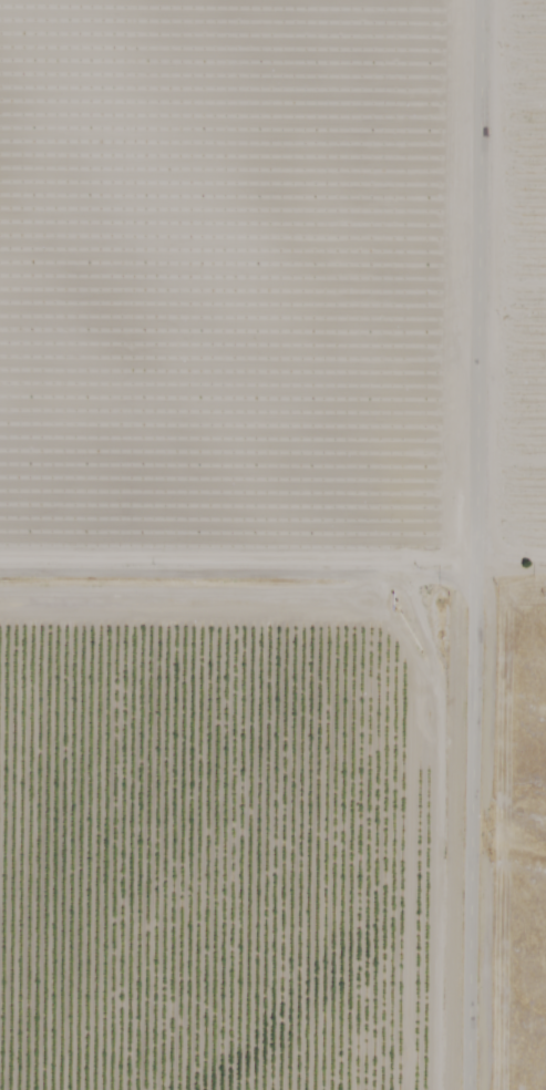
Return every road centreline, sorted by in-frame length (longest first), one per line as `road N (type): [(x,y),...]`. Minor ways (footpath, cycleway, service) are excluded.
road 1 (residential): [(464,1089),(479,0)]
road 2 (residential): [(467,563),(0,529)]

